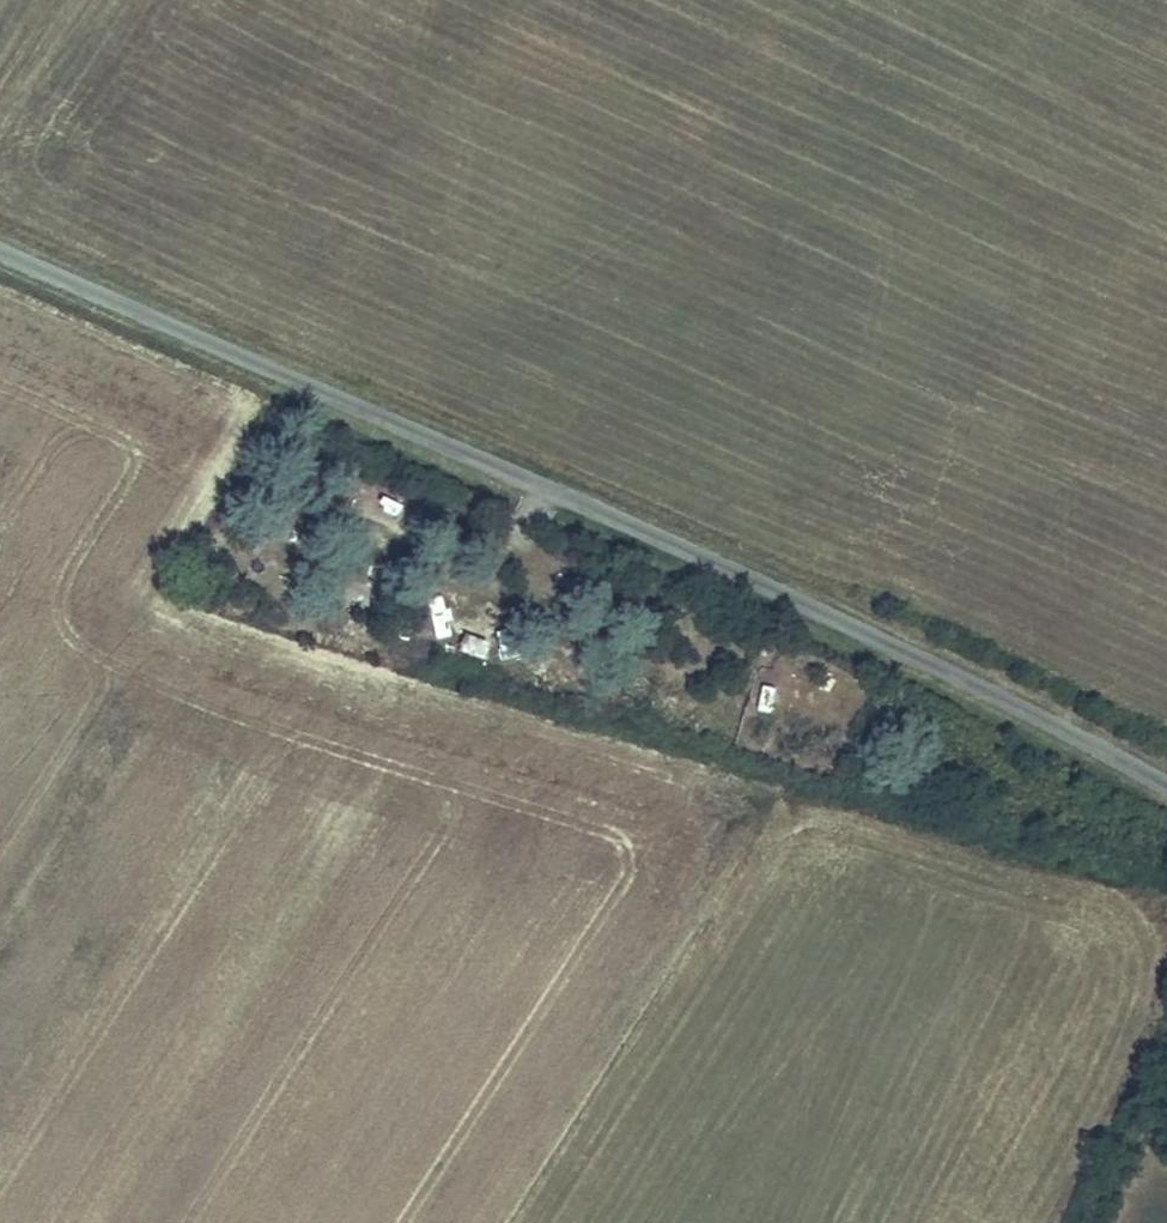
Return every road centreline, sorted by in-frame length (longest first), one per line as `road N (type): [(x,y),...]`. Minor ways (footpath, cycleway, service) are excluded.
road 1 (unclassified): [(0,250),(657,539),(1166,785)]

